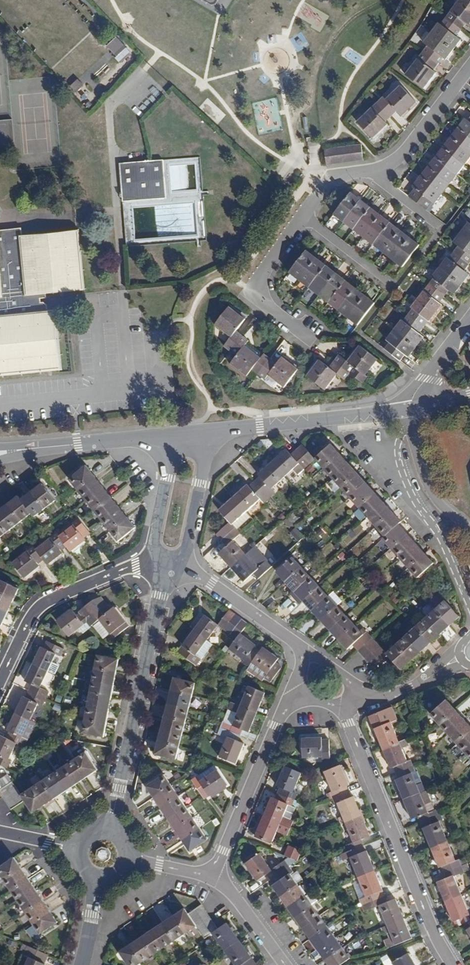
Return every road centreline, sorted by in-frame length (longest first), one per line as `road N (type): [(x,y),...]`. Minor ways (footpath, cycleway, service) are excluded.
road 1 (residential): [(452,964),(344,711)]
road 2 (residential): [(109,832),(165,567)]
road 3 (residential): [(165,567),(136,566),(50,600),(30,620),(0,683)]
road 4 (secondary): [(406,410),(204,434)]
road 5 (residential): [(298,692),(214,876)]
road 6 (residential): [(469,605),(392,442)]
road 7 (secondary): [(172,438),(0,453)]
road 8 (residential): [(305,218),(250,295),(309,338)]
road 9 (residential): [(303,655),(211,583),(165,567)]
road 10 (residential): [(165,567),(185,551),(204,434)]
road 11 (residential): [(469,73),(401,158),(379,172)]
road 12 (residential): [(172,438),(155,543),(165,567)]
road 13 (residential): [(469,657),(387,696),(356,696)]

